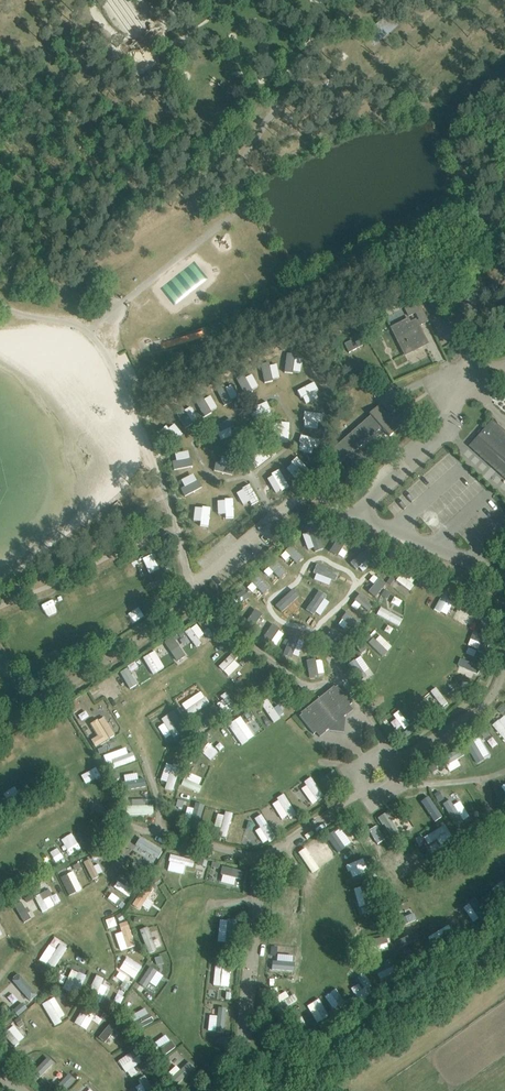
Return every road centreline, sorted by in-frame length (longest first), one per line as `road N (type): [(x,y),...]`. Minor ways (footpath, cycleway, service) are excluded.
road 1 (unclassified): [(275,1090),(504,935)]

